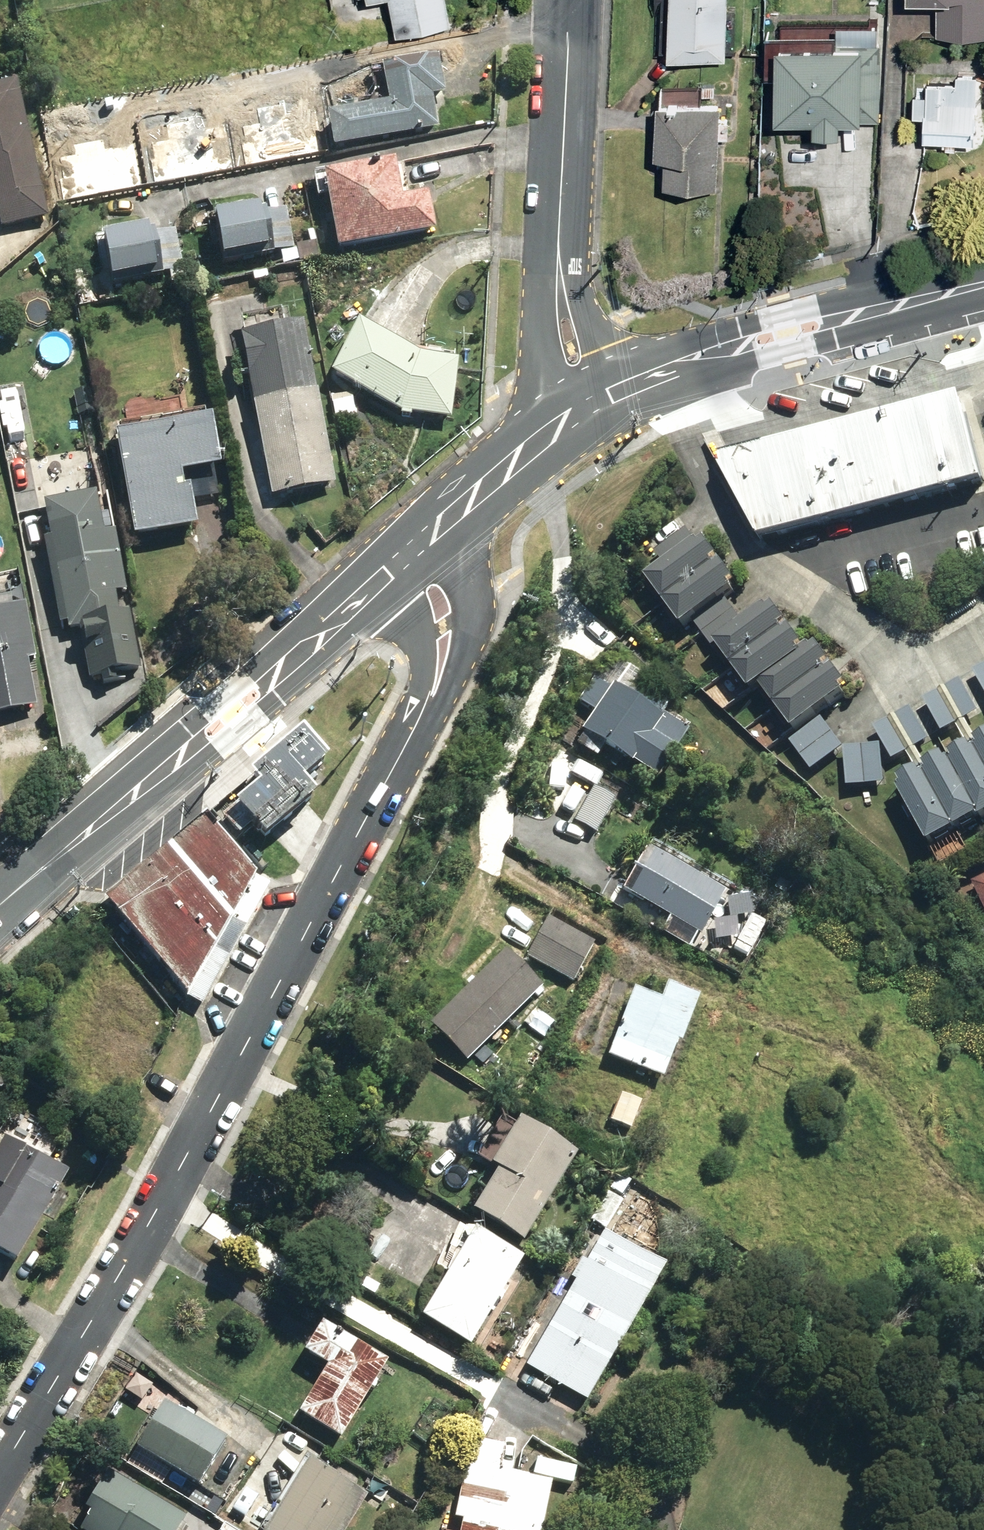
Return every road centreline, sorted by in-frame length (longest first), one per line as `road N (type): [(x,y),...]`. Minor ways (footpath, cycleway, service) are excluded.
road 1 (residential): [(0,1466),(208,1115),(431,695),(440,671),(440,613),(432,587),(402,555)]
road 2 (track): [(983,1198),(912,1141),(872,1080),(827,1038),(485,855),(509,815)]
road 3 (secondary): [(402,555),(0,905)]
road 4 (tertiary): [(590,404),(574,358),(558,260),(569,0)]
road 5 (residential): [(983,643),(906,682),(765,573)]
road 6 (secondary): [(590,404),(402,555)]
road 7 (residential): [(983,511),(765,573)]
road 8 (residential): [(765,573),(652,378)]
road 9 (secondary): [(726,350),(752,323),(818,306),(853,316)]
road 10 (secondary): [(853,316),(822,342),(768,357),(726,350)]
road 11 (secondary): [(983,285),(853,316)]

